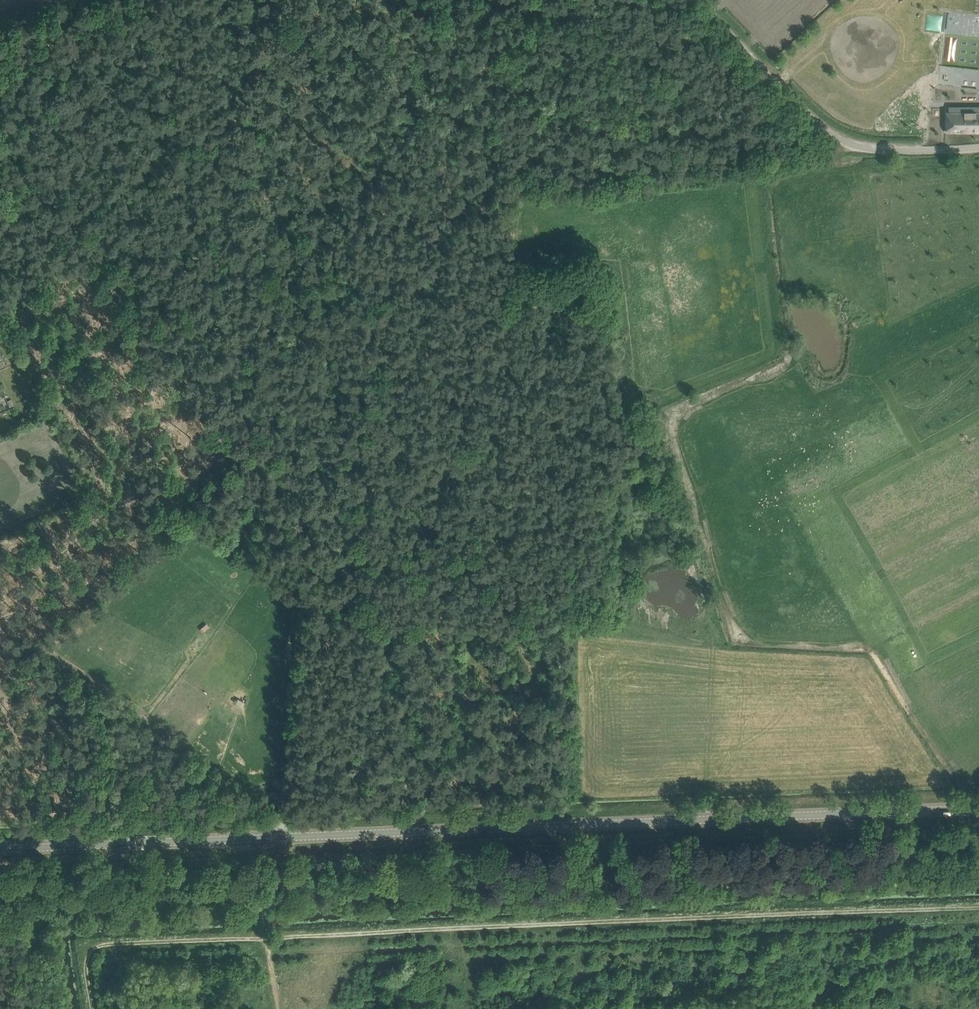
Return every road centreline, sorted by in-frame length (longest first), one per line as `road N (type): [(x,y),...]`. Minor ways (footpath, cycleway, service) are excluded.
road 1 (tertiary): [(0,849),(978,808)]
road 2 (unclassified): [(978,147),(881,150),(841,140),(809,119),(697,0)]

